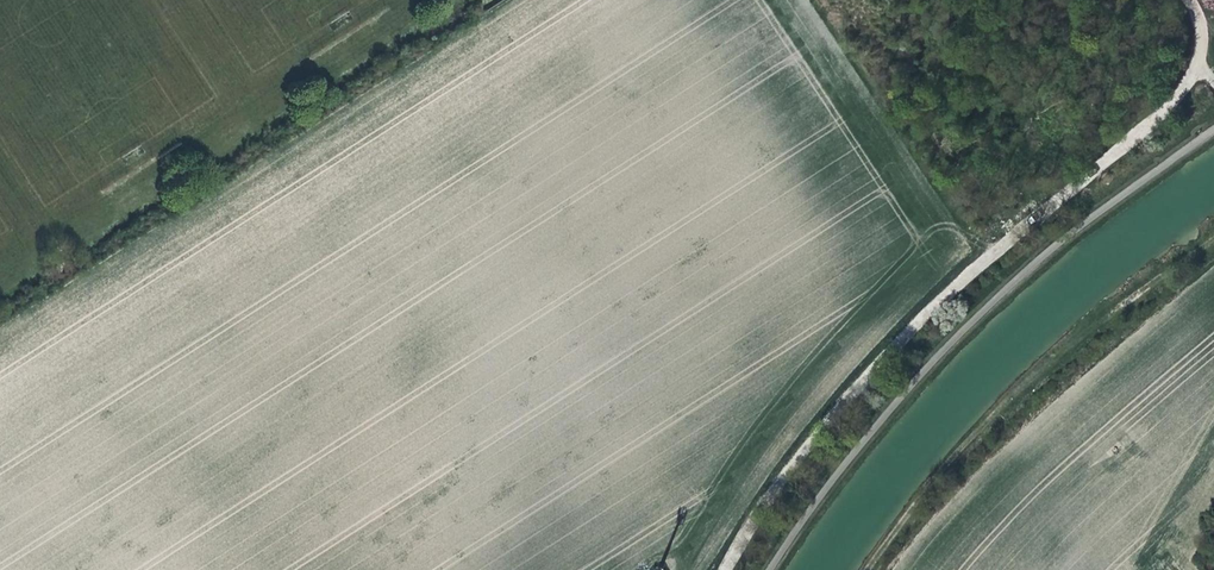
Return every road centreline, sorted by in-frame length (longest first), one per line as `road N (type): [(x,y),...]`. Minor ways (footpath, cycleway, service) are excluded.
road 1 (track): [(728,569),(845,414),(976,271),(1164,112),(1202,63)]

